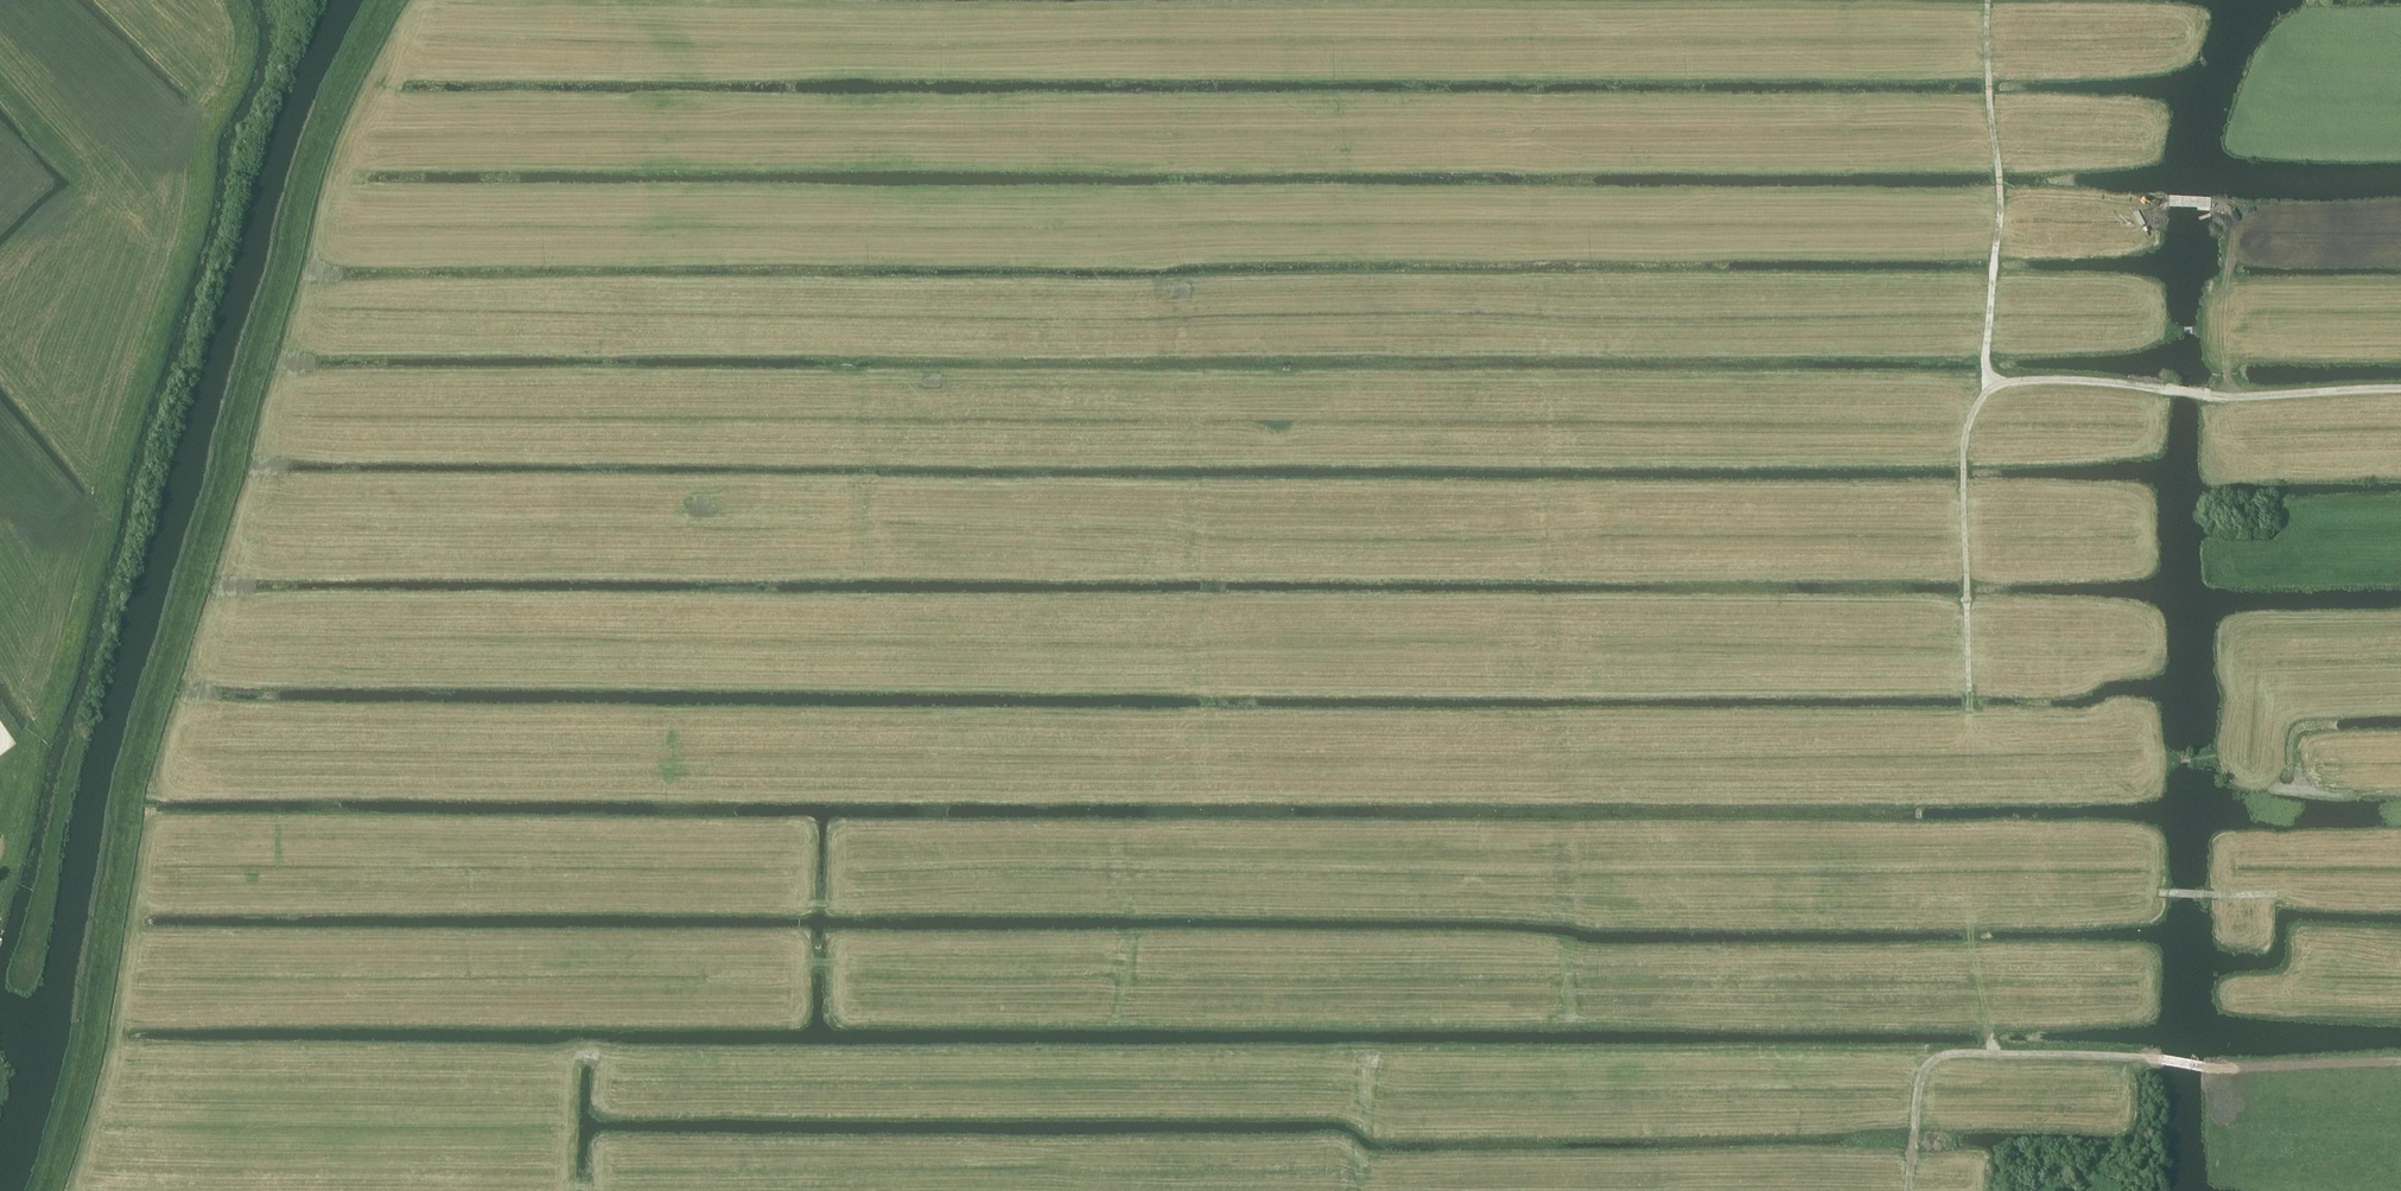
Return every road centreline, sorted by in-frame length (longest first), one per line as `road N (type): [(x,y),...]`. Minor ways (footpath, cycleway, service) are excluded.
road 1 (track): [(2400,388),(2242,397),(2040,379),(1993,388),(1979,399),(1962,446),(1968,693)]
road 2 (track): [(2400,1063),(2234,1071),(2122,1056),(1954,1053),(1935,1058),(1919,1080),(1908,1190)]
road 3 (track): [(1986,0),(2000,212),(1984,367),(1993,388)]
road 4 (track): [(1991,1054),(1969,916)]

